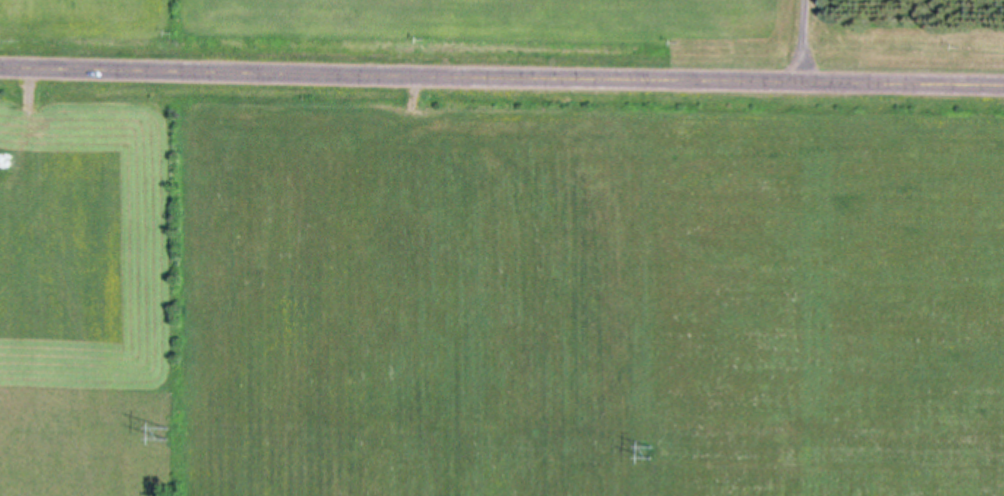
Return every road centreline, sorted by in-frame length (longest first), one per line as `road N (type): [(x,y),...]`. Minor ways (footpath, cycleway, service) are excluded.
road 1 (secondary): [(0,73),(1003,88)]

